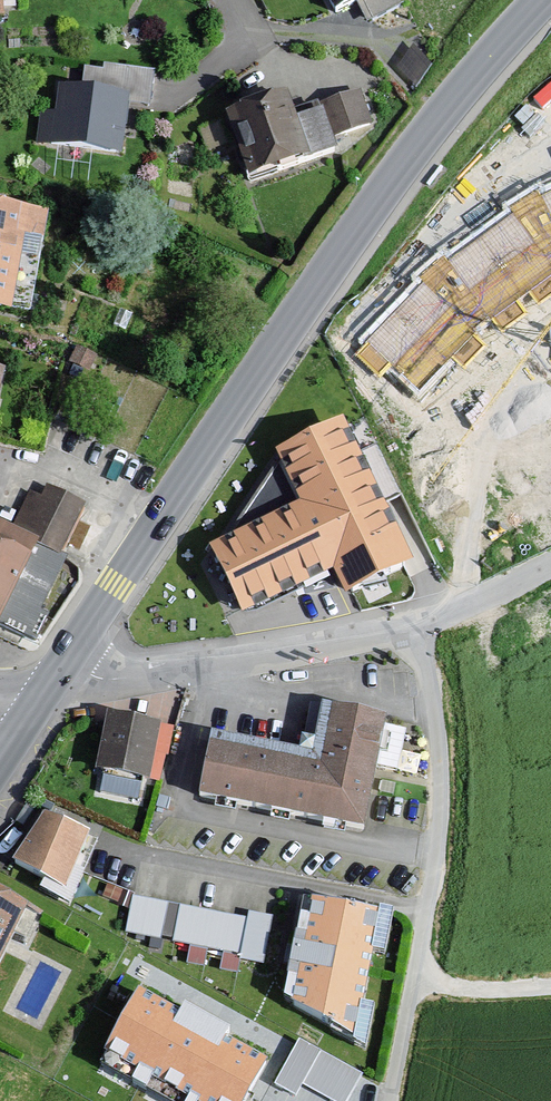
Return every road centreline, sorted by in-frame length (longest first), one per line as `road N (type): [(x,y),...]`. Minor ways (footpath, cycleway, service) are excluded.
road 1 (tertiary): [(63,664),(376,199),(542,0)]
road 2 (residential): [(387,1100),(415,980),(442,792),(415,626)]
road 3 (residential): [(415,626),(121,679),(63,664)]
road 4 (residential): [(550,563),(415,626)]
road 5 (track): [(415,980),(465,991),(550,988)]

